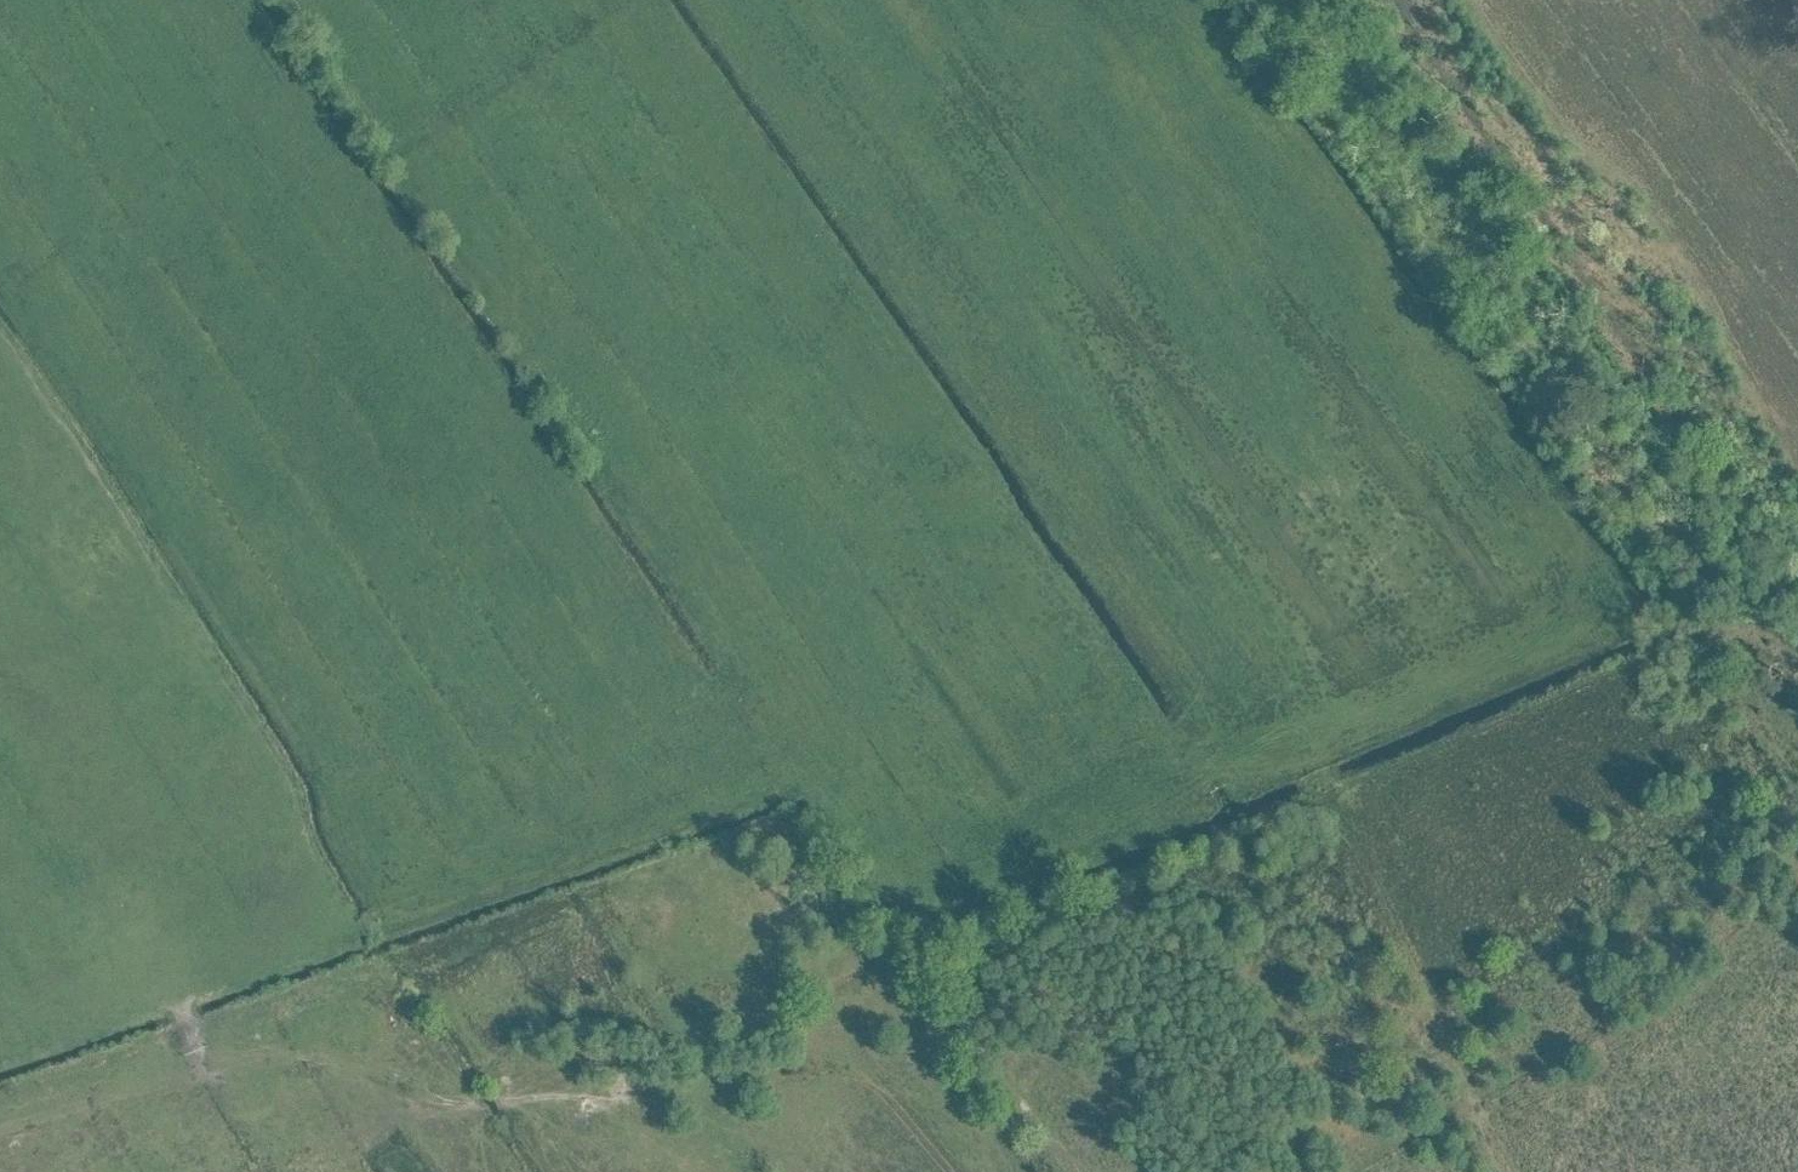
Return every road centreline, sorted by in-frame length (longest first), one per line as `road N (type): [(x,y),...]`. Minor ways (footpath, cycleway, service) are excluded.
road 1 (track): [(0,1119),(256,1047),(329,1050),(462,1101),(844,1061),(963,1171)]
road 2 (track): [(1321,788),(1506,1171)]

